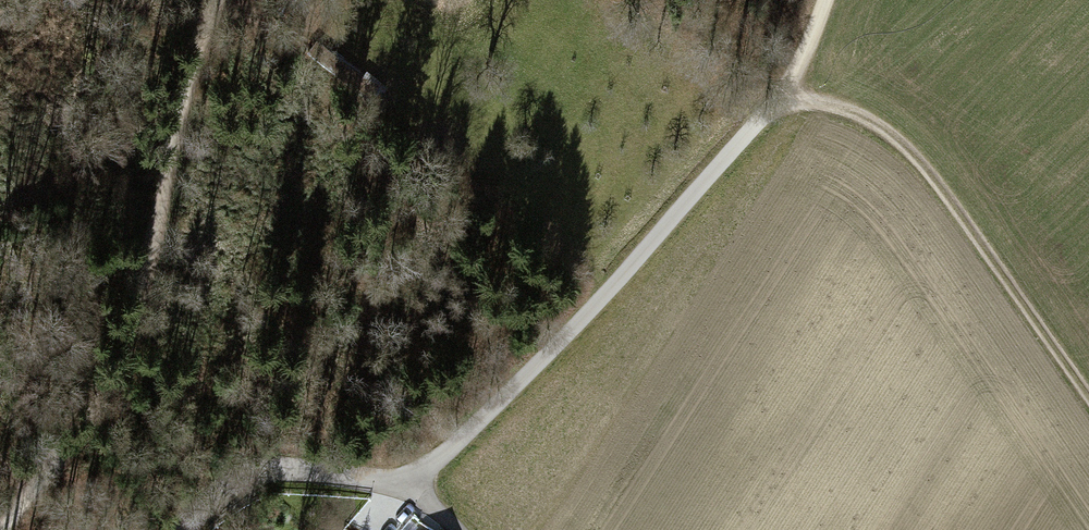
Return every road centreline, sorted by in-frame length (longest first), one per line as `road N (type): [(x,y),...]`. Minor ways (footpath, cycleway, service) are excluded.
road 1 (track): [(186,529),(230,479),(284,470),(414,475),(445,454),(540,361),(779,95),(822,0)]
road 2 (track): [(0,519),(97,407),(176,237),(175,79),(213,0)]
road 3 (track): [(779,95),(834,100),(882,121),(922,157),(1088,396)]

